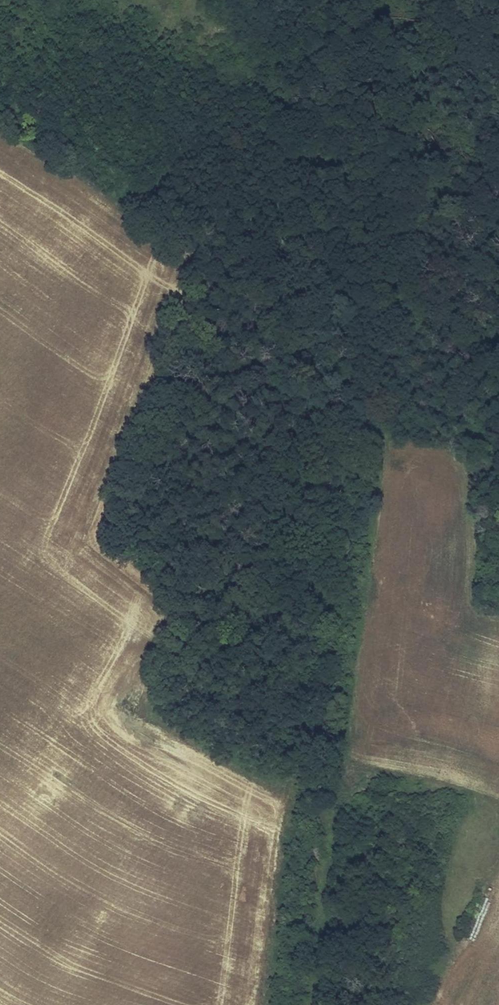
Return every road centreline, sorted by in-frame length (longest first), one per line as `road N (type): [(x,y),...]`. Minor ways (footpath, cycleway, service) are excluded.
road 1 (track): [(383,447),(310,1004)]

